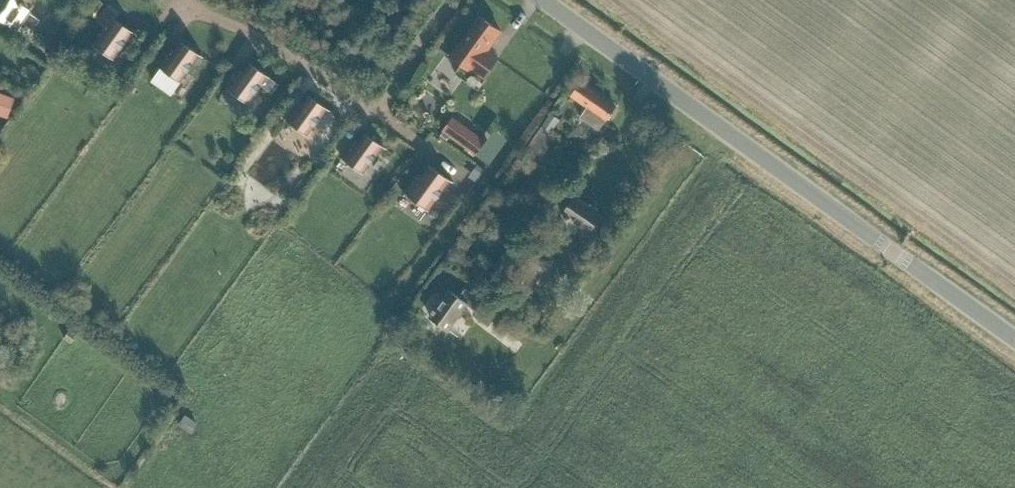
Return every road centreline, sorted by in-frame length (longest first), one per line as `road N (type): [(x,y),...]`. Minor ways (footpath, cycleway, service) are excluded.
road 1 (unclassified): [(1014,339),(544,0)]
road 2 (residential): [(377,112),(248,30),(174,6)]
road 3 (residential): [(377,112),(451,0)]

